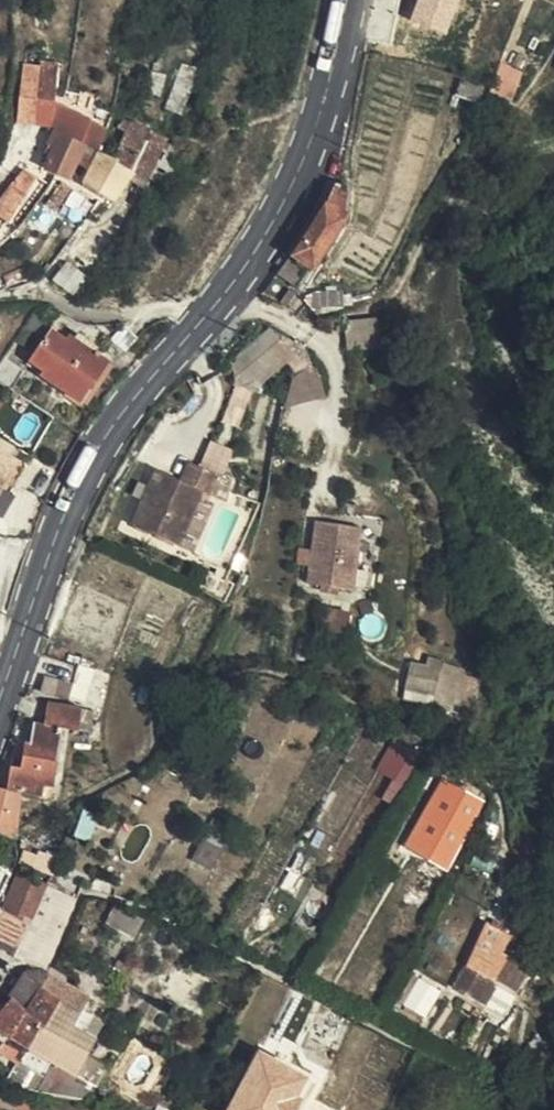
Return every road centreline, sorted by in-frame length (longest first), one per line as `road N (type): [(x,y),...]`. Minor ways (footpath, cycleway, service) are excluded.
road 1 (tertiary): [(0,695),(78,484),(121,415),(201,323)]
road 2 (tertiary): [(201,323),(255,257),(296,181),(325,109),(346,0)]
road 3 (residential): [(201,323),(181,311),(86,315),(31,293),(0,296)]

